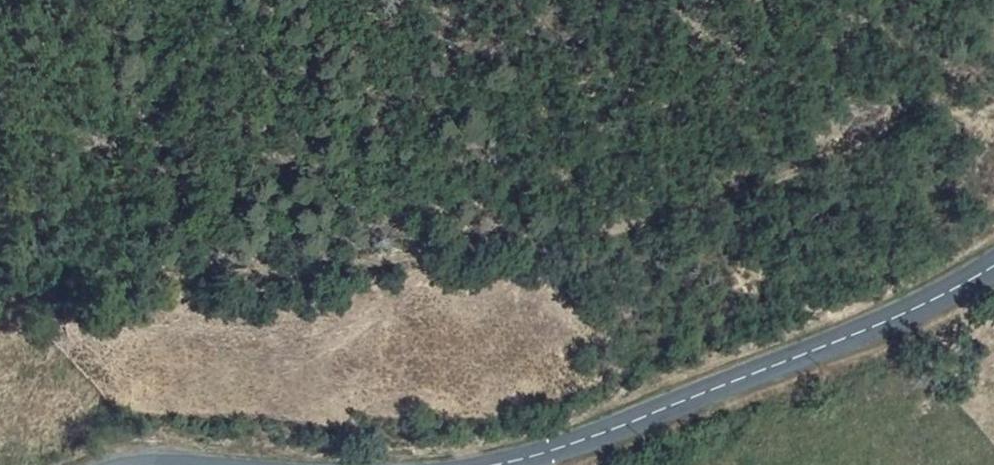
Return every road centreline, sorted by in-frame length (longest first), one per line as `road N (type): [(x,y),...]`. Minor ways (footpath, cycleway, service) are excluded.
road 1 (secondary): [(993,267),(898,317),(589,438),(494,464)]

